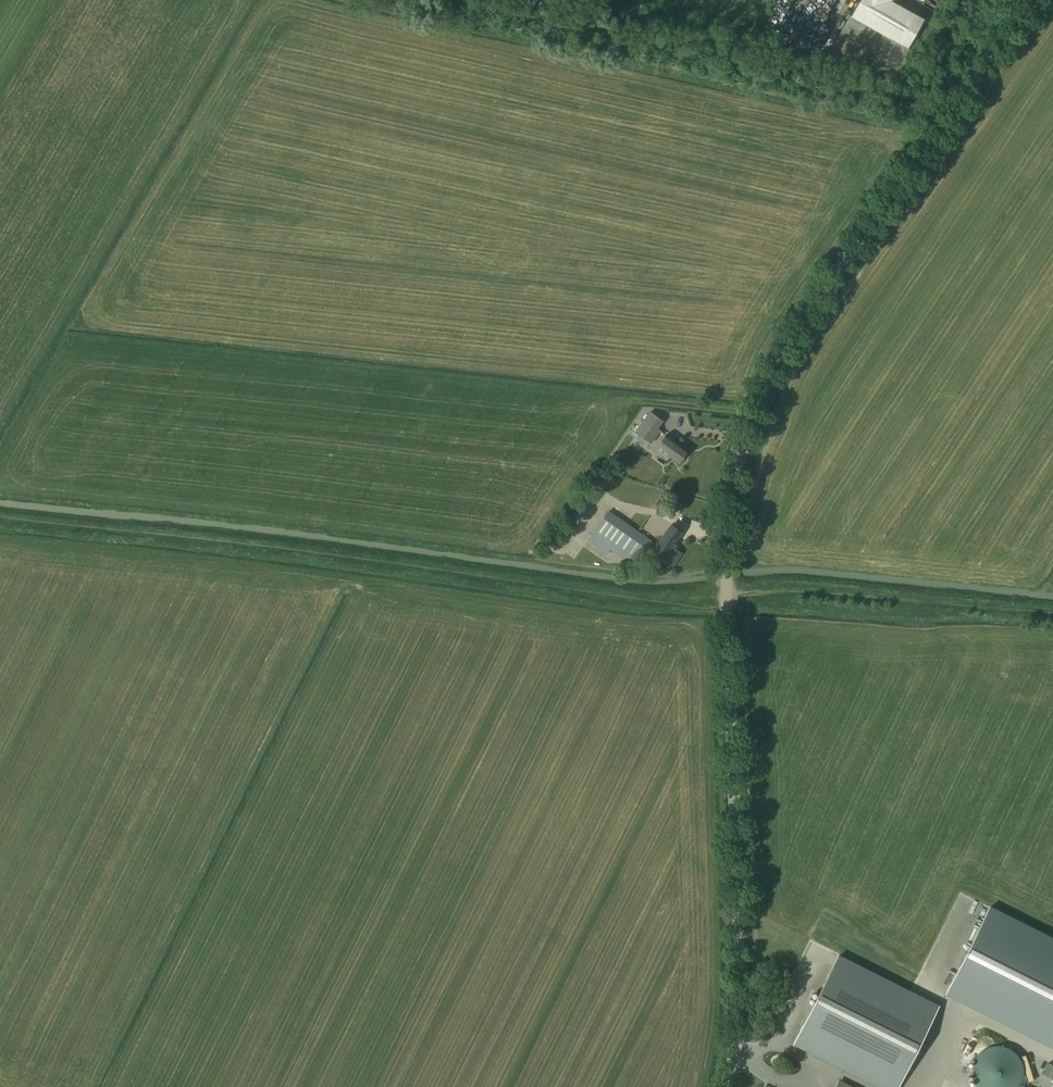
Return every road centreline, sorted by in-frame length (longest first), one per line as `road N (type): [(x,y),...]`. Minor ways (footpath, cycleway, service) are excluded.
road 1 (unclassified): [(725,1086),(739,956),(726,560),(742,453),(794,334),(1031,0)]
road 2 (track): [(727,595),(632,599),(0,517)]

